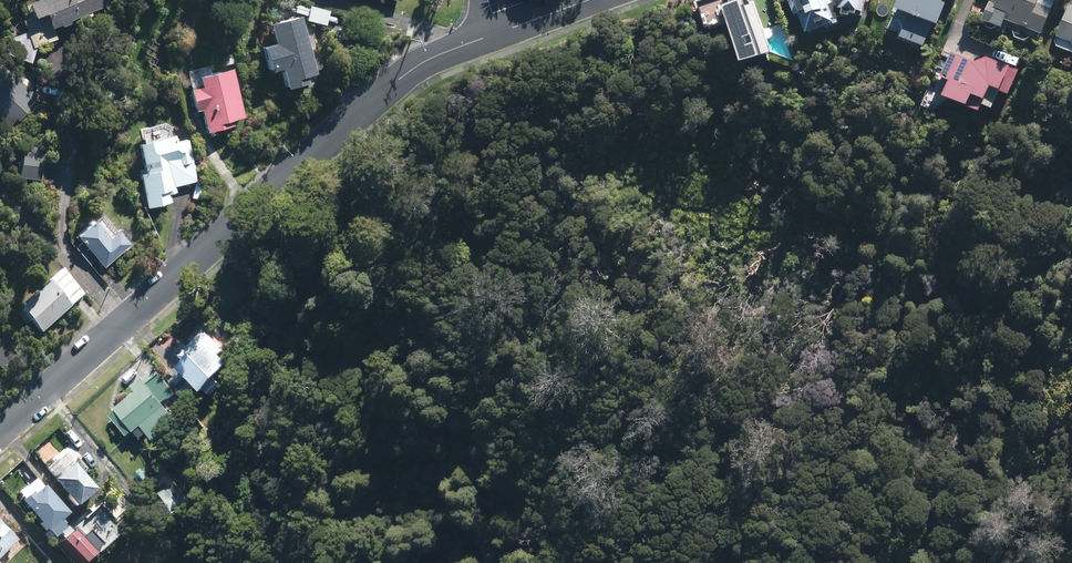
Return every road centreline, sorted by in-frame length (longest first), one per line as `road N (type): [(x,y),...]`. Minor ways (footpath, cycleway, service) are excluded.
road 1 (residential): [(499,34),(409,72),(0,433)]

